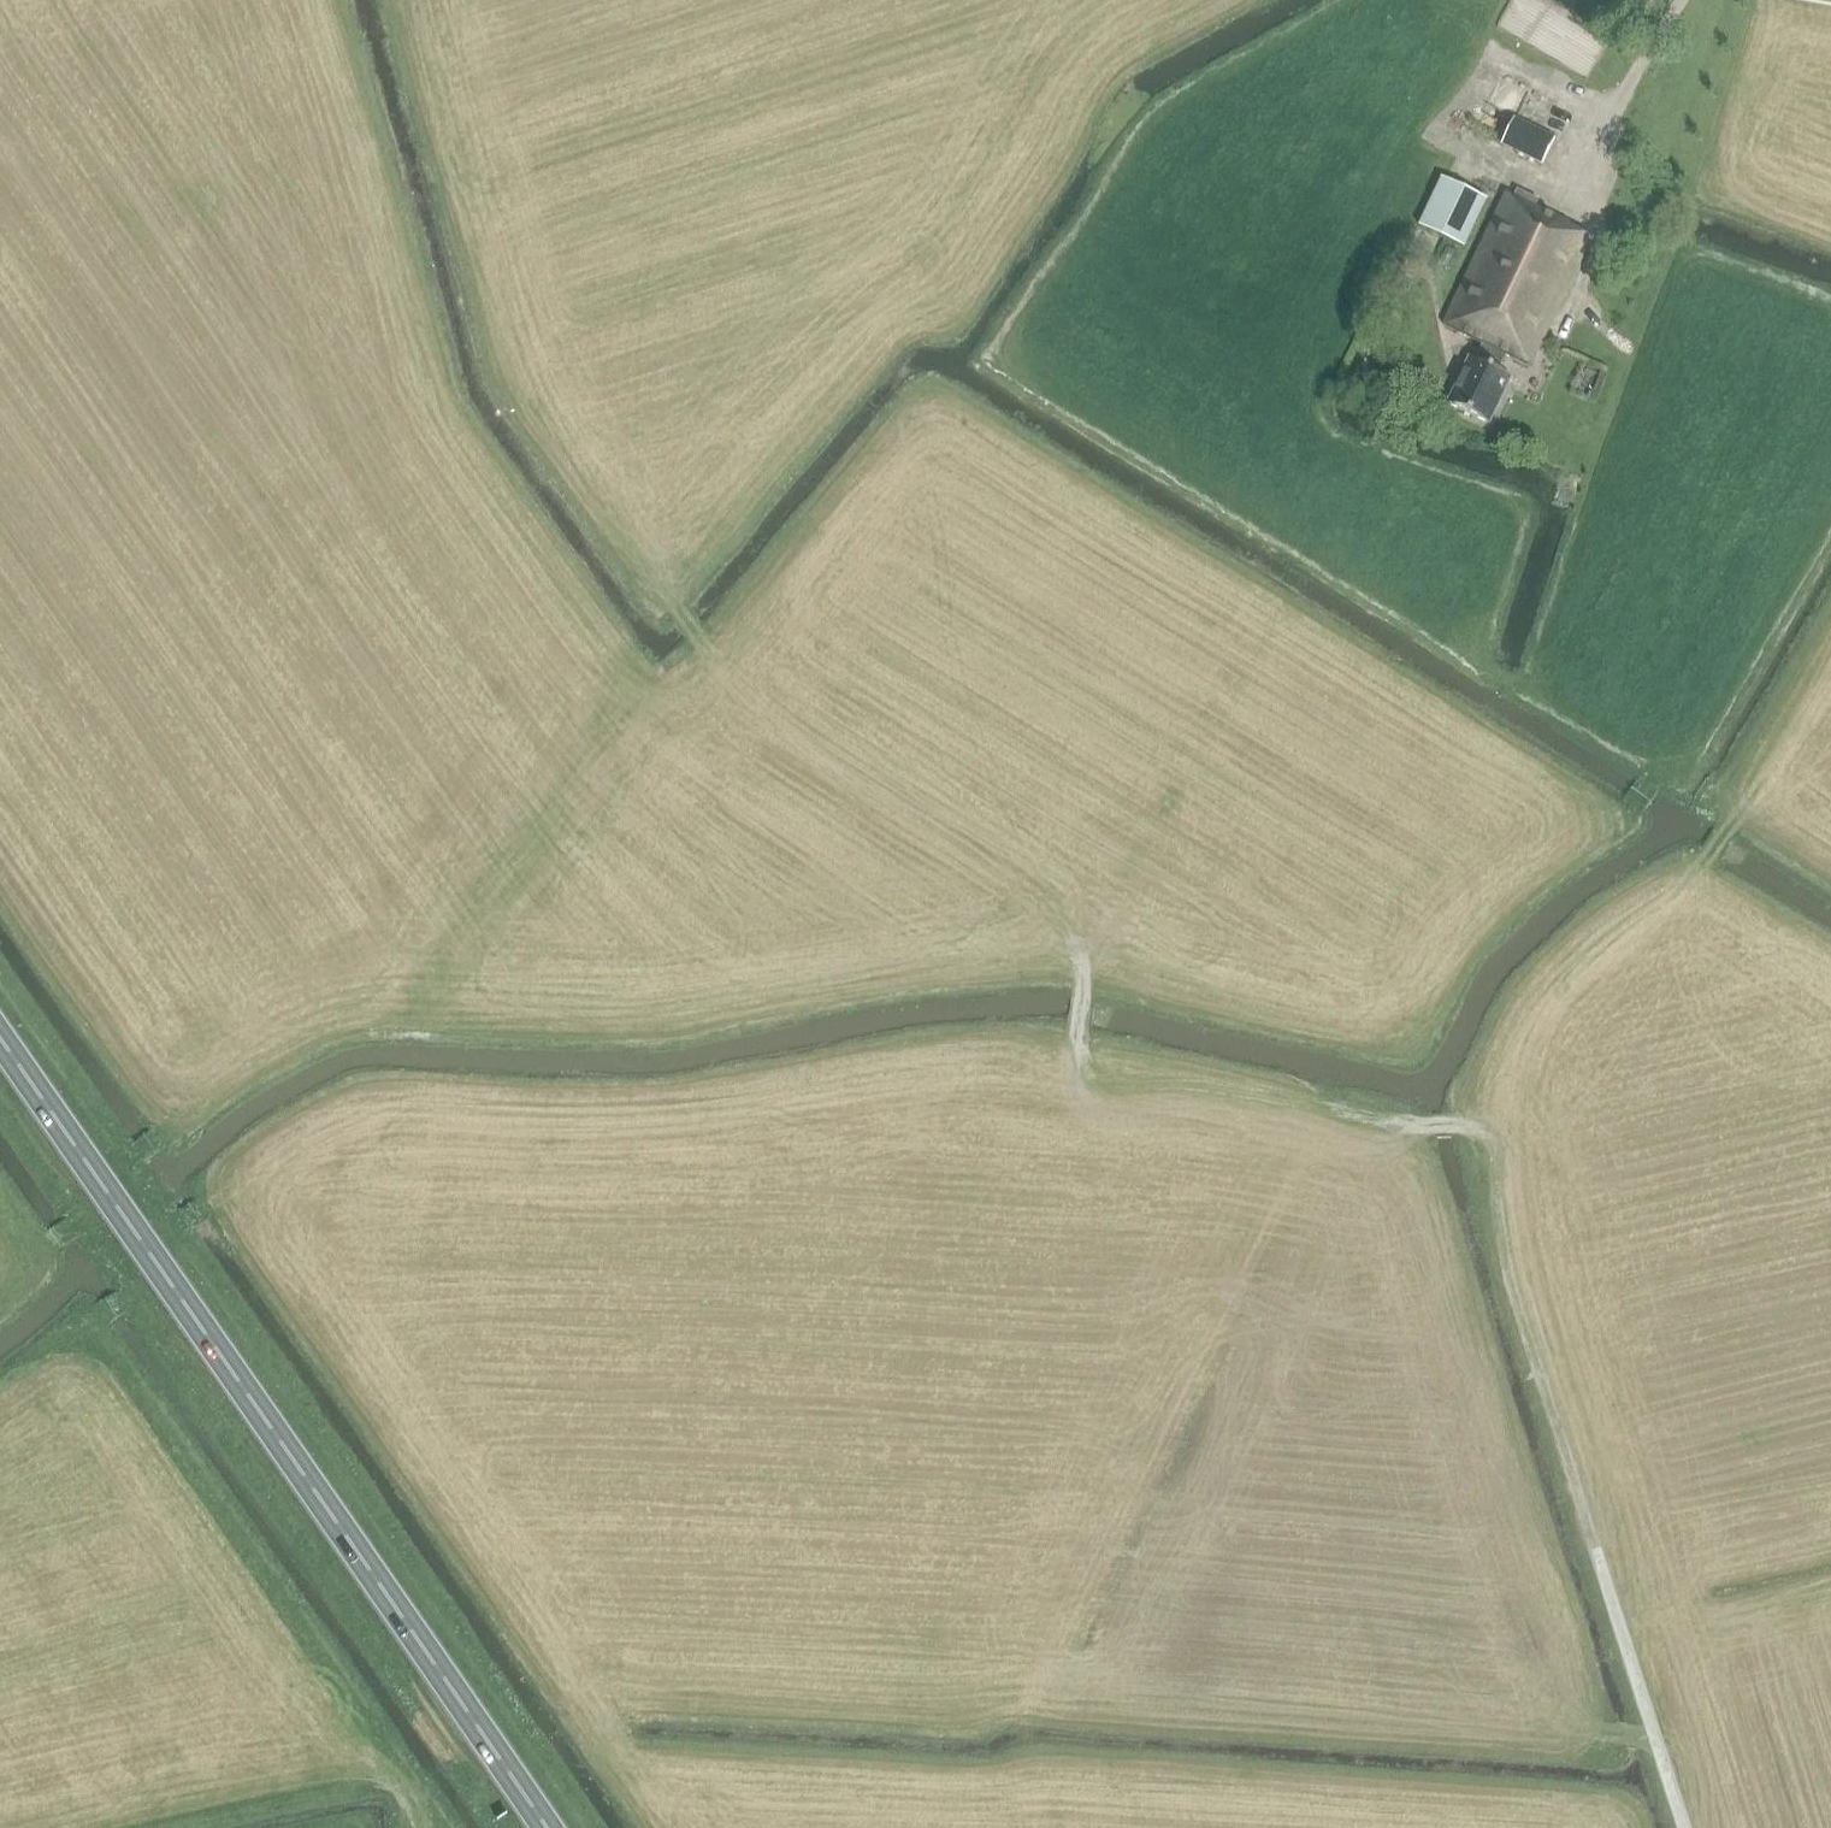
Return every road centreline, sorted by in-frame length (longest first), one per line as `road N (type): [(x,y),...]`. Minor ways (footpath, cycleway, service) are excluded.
road 1 (trunk): [(547,1827),(0,1041)]
road 2 (track): [(1597,1554),(1685,1827)]

